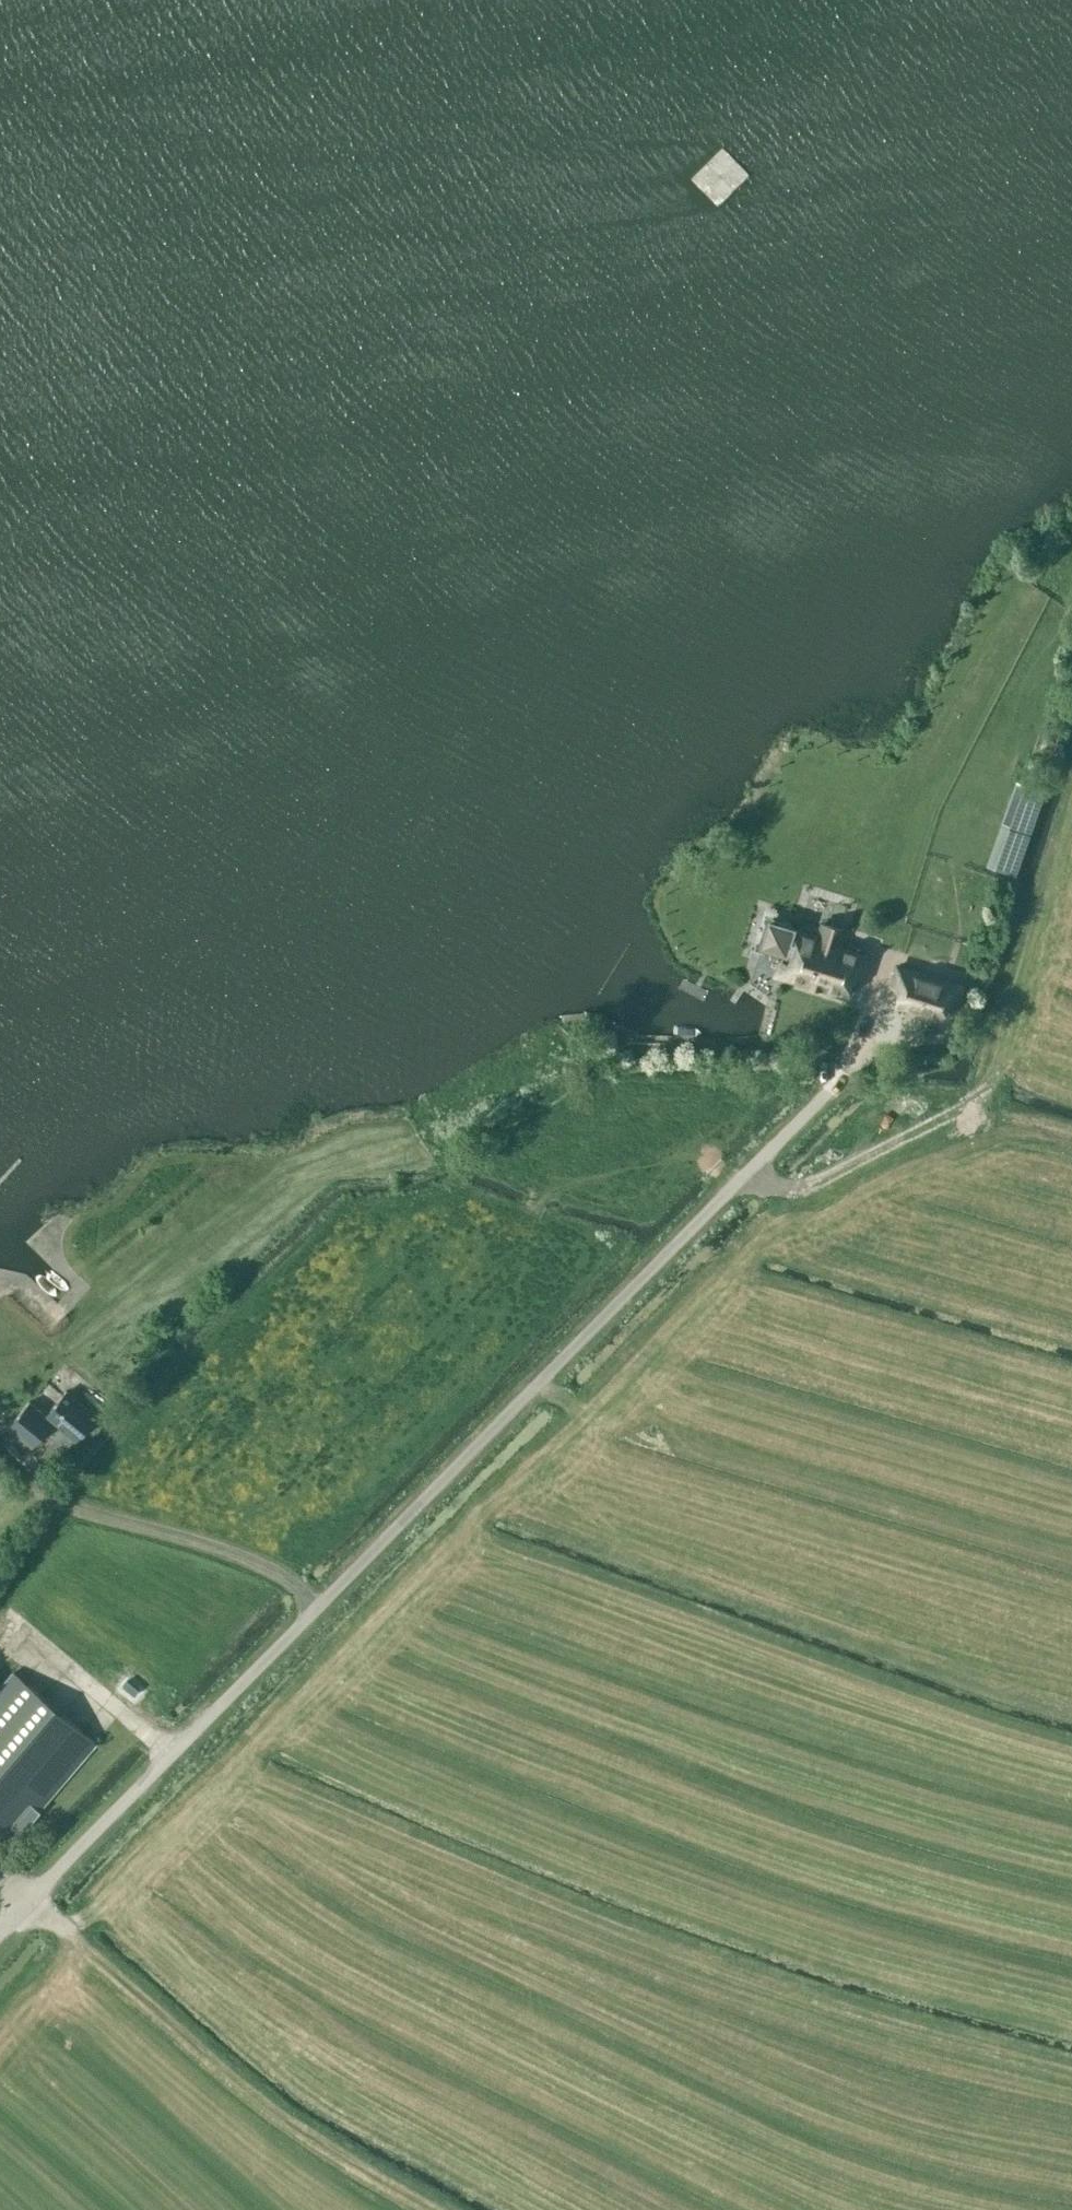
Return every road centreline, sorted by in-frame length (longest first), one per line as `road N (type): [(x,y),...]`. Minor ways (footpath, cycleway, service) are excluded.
road 1 (unclassified): [(0,1931),(837,1079)]

